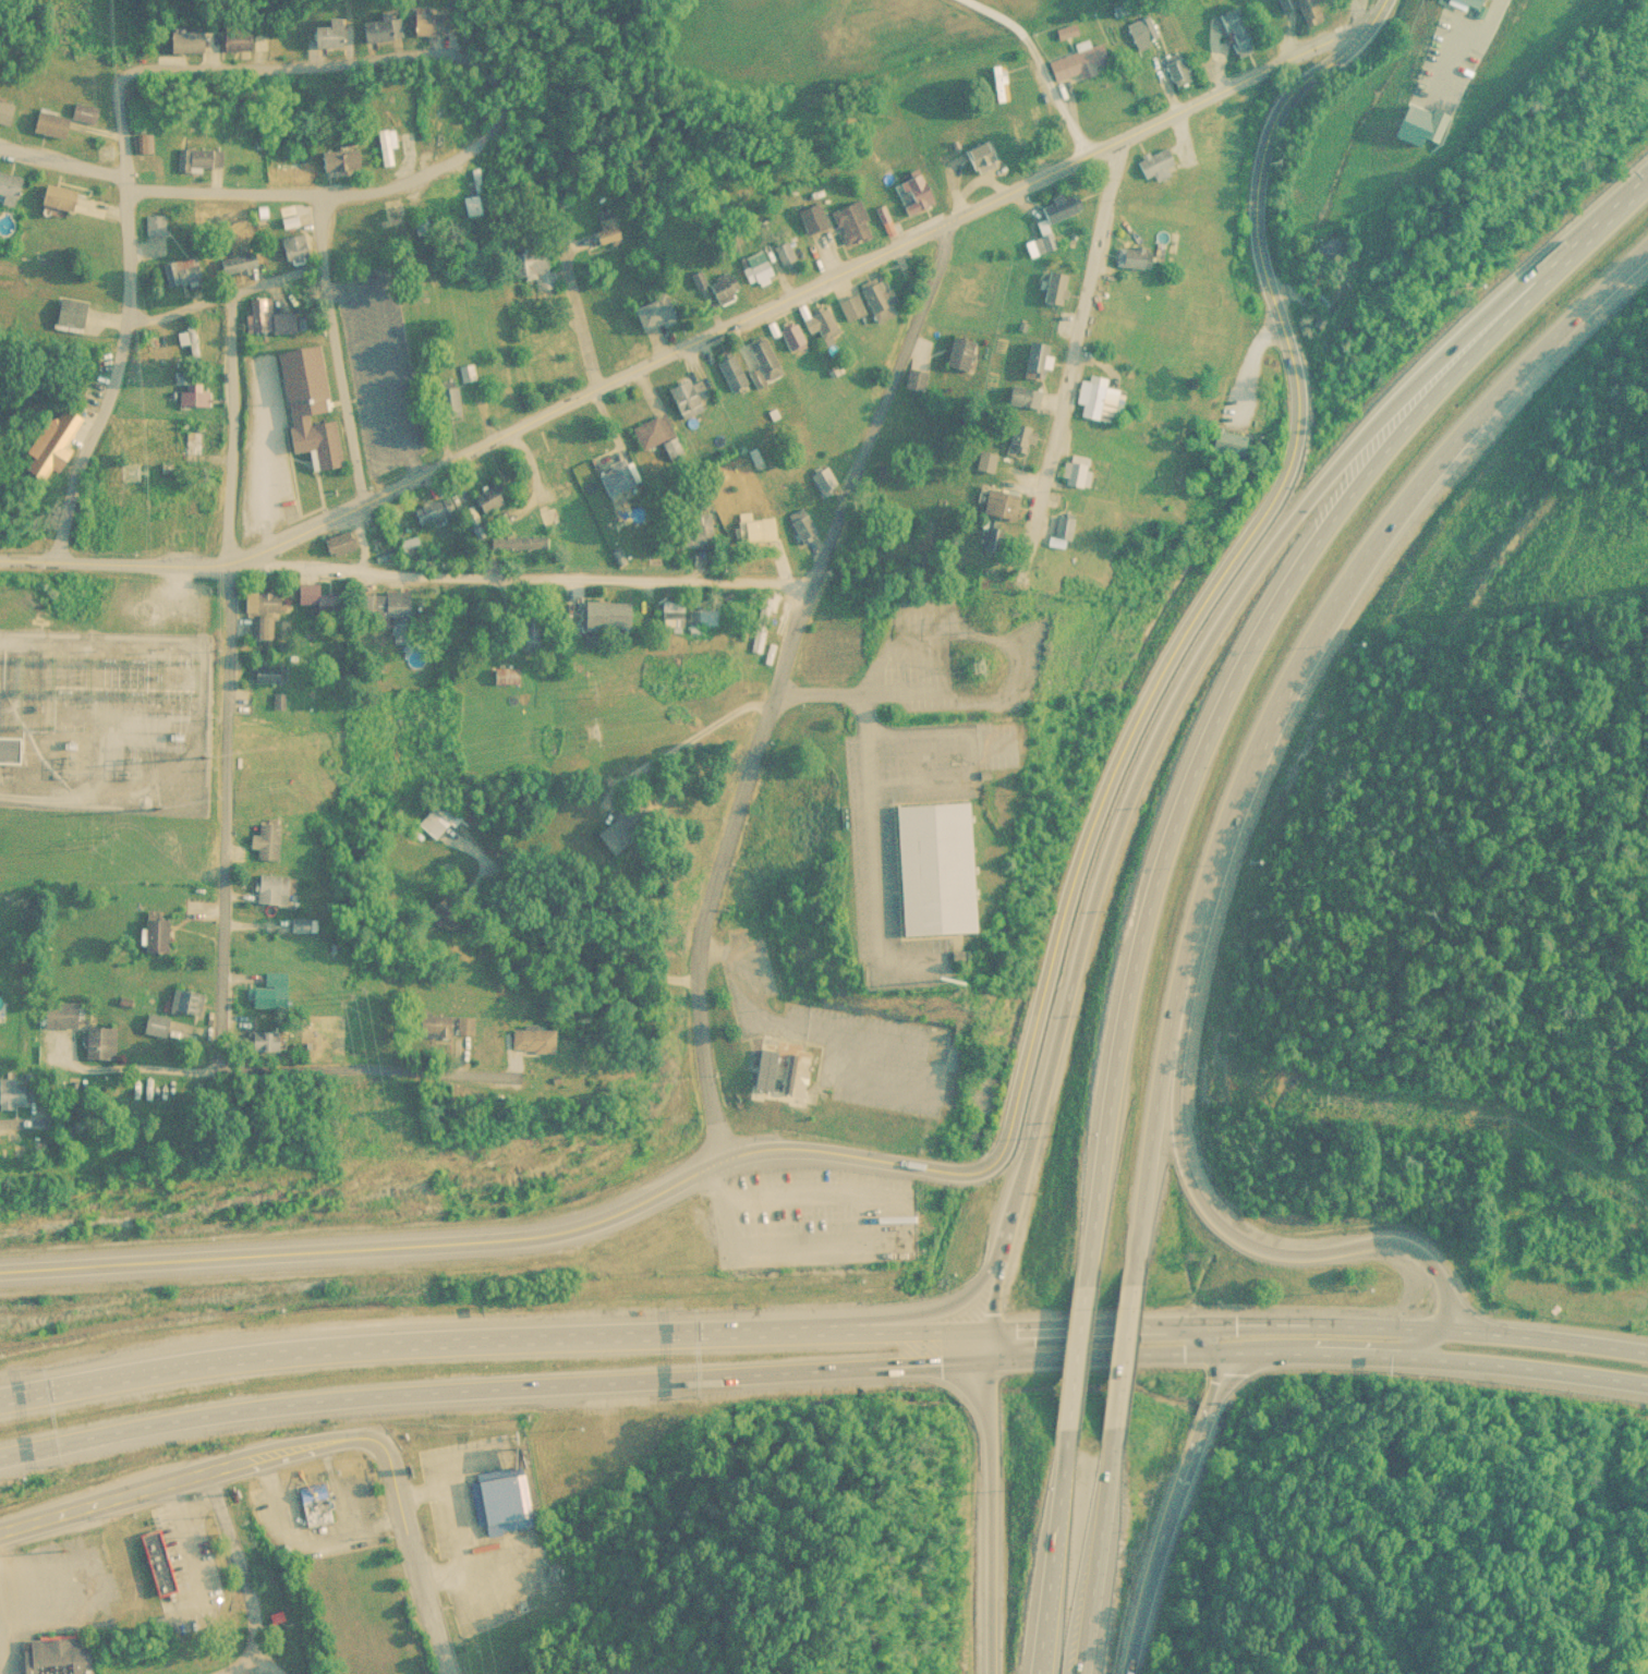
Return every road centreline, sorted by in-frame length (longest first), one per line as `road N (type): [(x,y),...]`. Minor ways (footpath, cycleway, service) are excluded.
road 1 (tertiary): [(724,1148),(964,1174),(990,1165),(1015,1135),(1066,880),(1101,771),(1264,496),(1288,439),(1290,383),(1245,250),(1245,186),(1367,21)]
road 2 (residential): [(0,557),(239,560),(1367,21)]
road 3 (motorway): [(1647,178),(1526,274),(1369,425),(1268,553),(1191,671),(1093,897),(991,1329)]
road 4 (motorway): [(1647,182),(1452,375),(1261,620),(1186,778),(1135,949),(1081,1274)]
road 5 (motorway): [(1129,1273),(1149,1099),(1201,885),(1234,788),(1306,628),(1485,395),(1647,235)]
road 6 (motorway): [(0,1455),(281,1405),(983,1361)]
road 7 (motorway): [(793,1330),(351,1347),(0,1399)]
road 8 (tertiary): [(724,1148),(589,1225),(518,1237),(0,1268)]
road 9 (motorway): [(1430,1357),(1451,1329),(1455,1295),(1425,1251),(1401,1242),(1279,1251),(1233,1232),(1195,1186),(1179,1140),(1177,1096),(1201,885)]
road 10 (residential): [(221,1055),(239,560),(233,388)]
road 11 (residential): [(807,586),(701,949),(700,1034),(724,1148)]
road 12 (residential): [(239,560),(807,586)]
road 13 (residential): [(494,136),(327,202),(128,191),(0,146)]
road 14 (residential): [(1117,141),(1042,641)]
road 15 (residential): [(121,72),(132,327),(62,500),(52,559)]
road 16 (trunk): [(1647,1352),(1451,1329),(1207,1323)]
road 17 (residential): [(121,72),(477,64),(502,104),(494,136)]
road 18 (trunk): [(1231,1351),(1466,1359),(1647,1383)]
road 19 (residential): [(807,586),(955,221)]
road 20 (residential): [(0,1532),(166,1481),(379,1431)]
road 21 (motorway): [(991,1329),(983,1361),(982,1673)]
road 22 (motorway): [(1017,1212),(990,1275),(962,1300),(793,1330)]
road 23 (trunk): [(983,1361),(1231,1351)]
road 24 (motorway): [(1084,1673),(1112,1431)]
road 25 (motorway): [(1066,1432),(1038,1673)]
road 26 (trunk): [(1207,1323),(991,1329)]
road 27 (motorway): [(1171,1557),(1229,1383),(1231,1351)]
road 28 (motorway): [(991,1329),(793,1330)]
road 29 (residential): [(132,327),(306,265)]
road 30 (motorway): [(1112,1431),(1129,1273)]
road 31 (motorway): [(1081,1274),(1066,1432)]
road 32 (residential): [(586,388),(553,251)]

